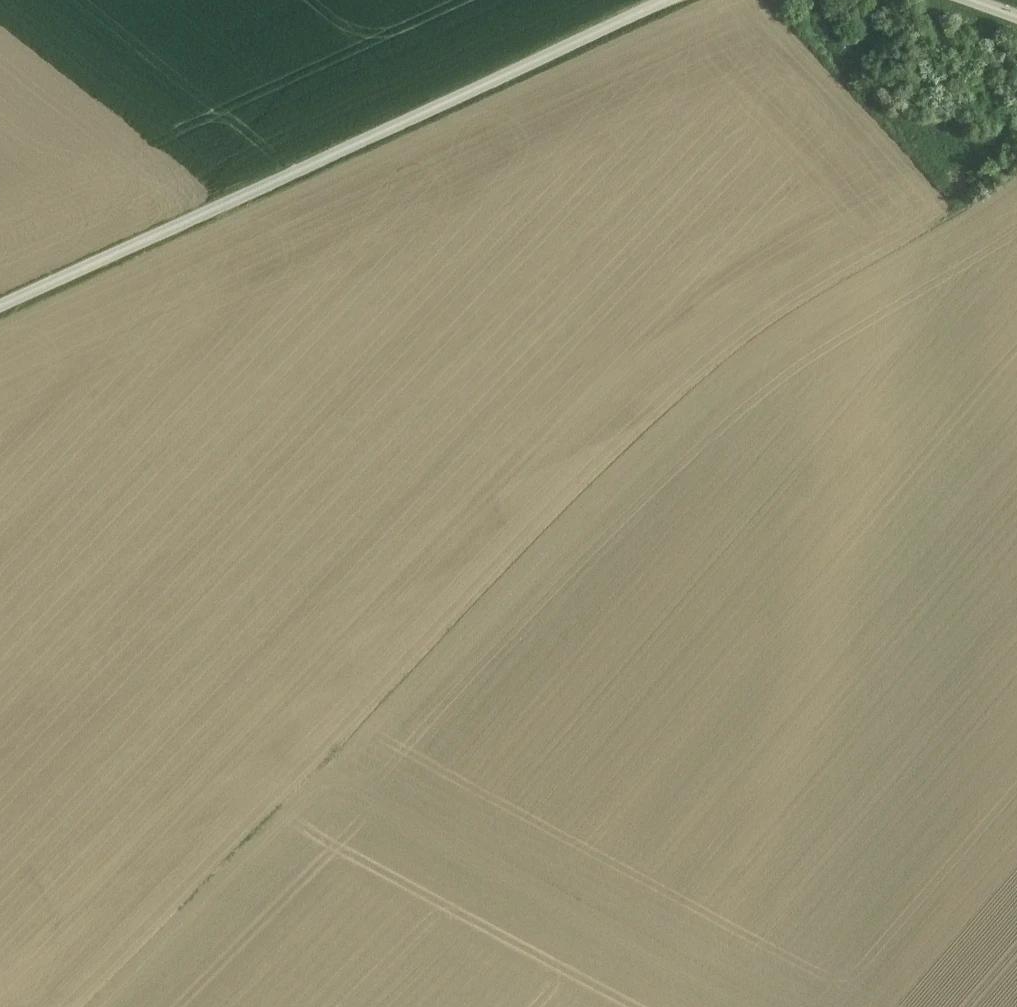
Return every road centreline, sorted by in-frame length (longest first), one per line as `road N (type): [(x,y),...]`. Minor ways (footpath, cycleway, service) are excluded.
road 1 (unclassified): [(663,0),(0,304)]

